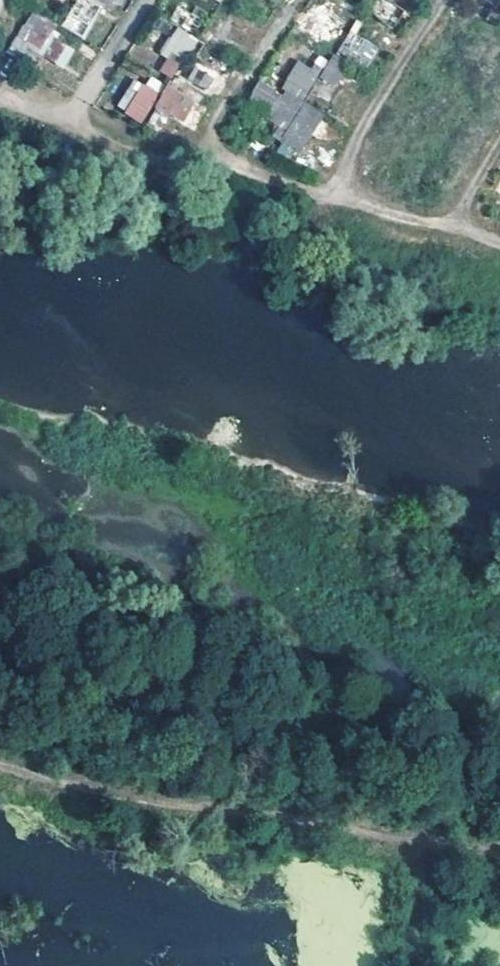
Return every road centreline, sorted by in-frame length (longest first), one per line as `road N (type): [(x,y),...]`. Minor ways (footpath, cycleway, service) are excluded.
road 1 (track): [(499,856),(109,794),(0,766)]
road 2 (residential): [(341,199),(354,150),(449,0)]
road 3 (residential): [(201,164),(301,0)]
road 4 (residential): [(64,128),(147,0)]
road 5 (residential): [(201,164),(165,169),(64,128)]
road 6 (residential): [(341,199),(288,194),(201,164)]
road 7 (track): [(422,965),(415,869),(421,840)]
road 8 (residential): [(459,230),(341,199)]

